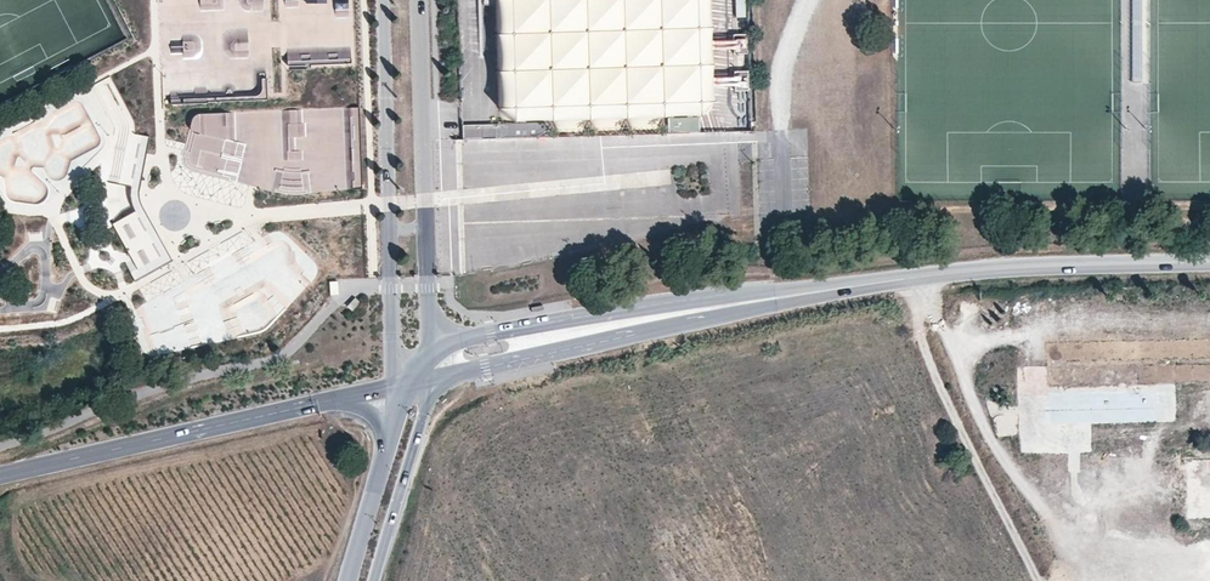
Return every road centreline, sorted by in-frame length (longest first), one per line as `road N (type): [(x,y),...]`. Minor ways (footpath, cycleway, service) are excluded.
road 1 (tertiary): [(1209,263),(971,271),(748,302)]
road 2 (residential): [(383,0),(396,384)]
road 3 (residential): [(426,357),(419,0)]
road 4 (secondary): [(0,476),(342,396)]
road 5 (tertiary): [(427,379),(736,311),(748,302)]
road 6 (tertiary): [(748,302),(730,295),(549,325),(426,357)]
road 7 (secondary): [(376,580),(425,412),(427,379)]
road 8 (secondary): [(388,444),(350,580)]

